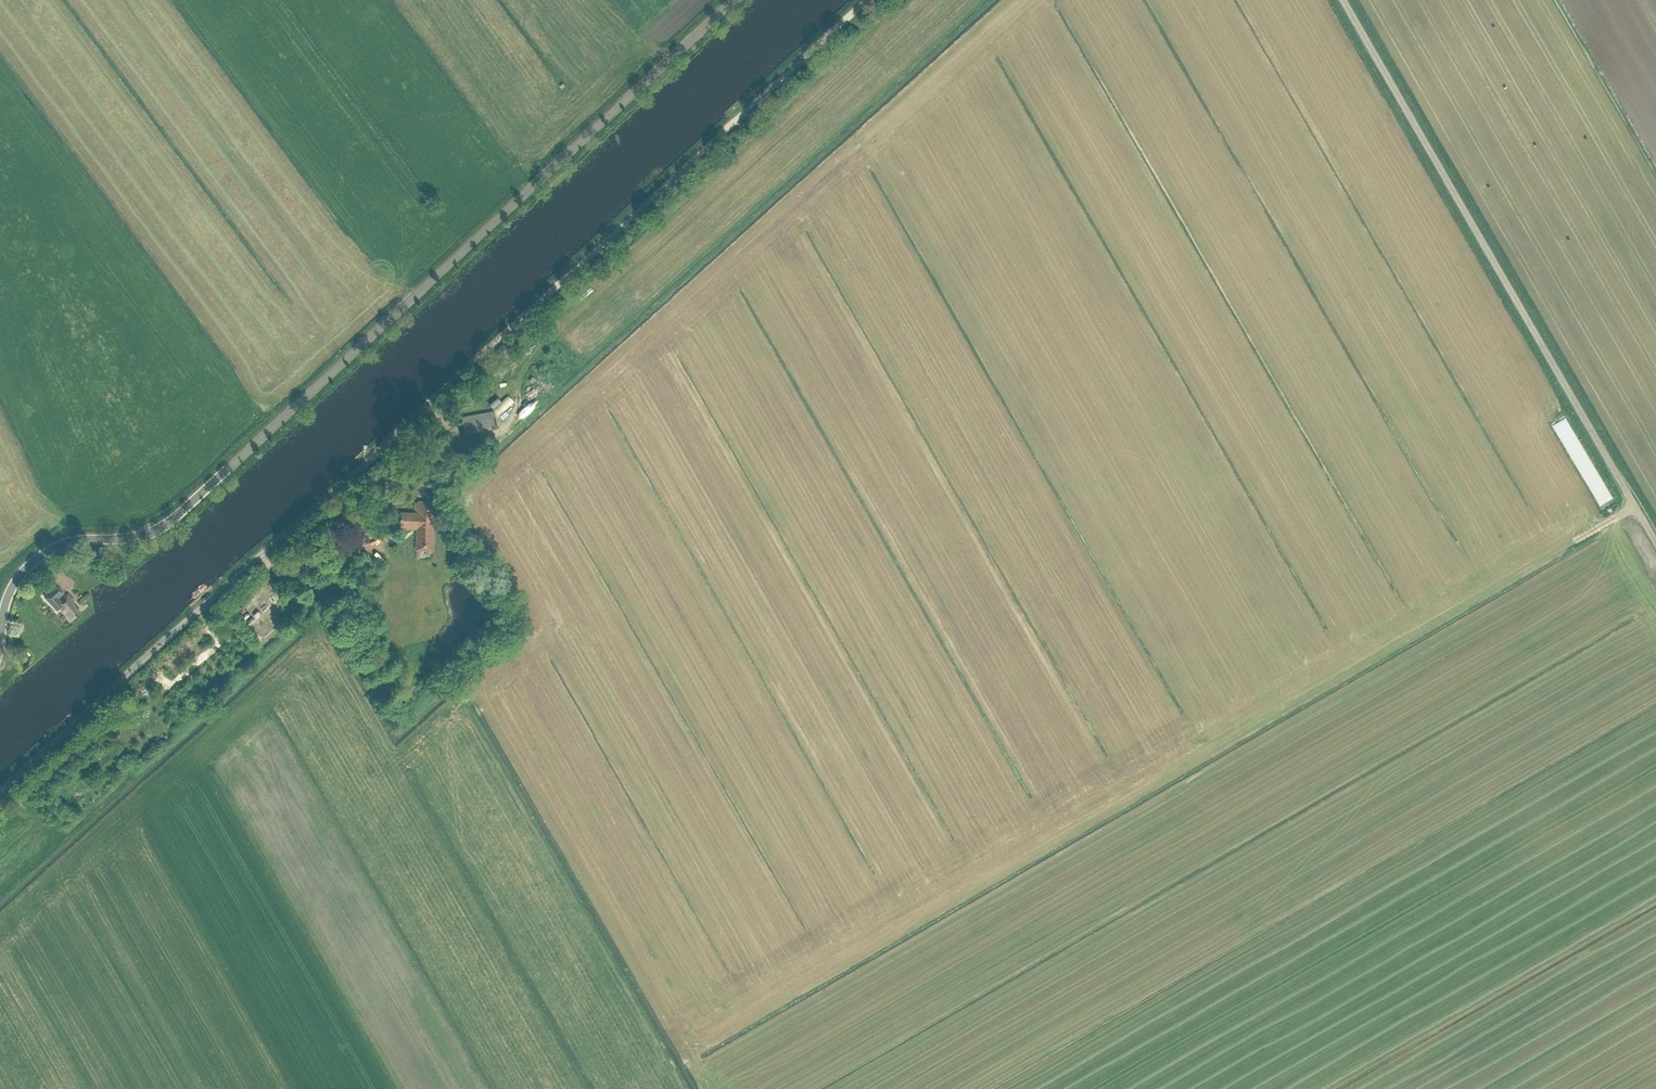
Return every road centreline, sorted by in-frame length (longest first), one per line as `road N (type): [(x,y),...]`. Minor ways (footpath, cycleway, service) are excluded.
road 1 (track): [(0,789),(866,0)]
road 2 (unclassified): [(0,641),(7,598),(32,562),(71,540),(138,537),(176,516),(735,0)]
road 3 (unclassified): [(1655,543),(1343,0)]

